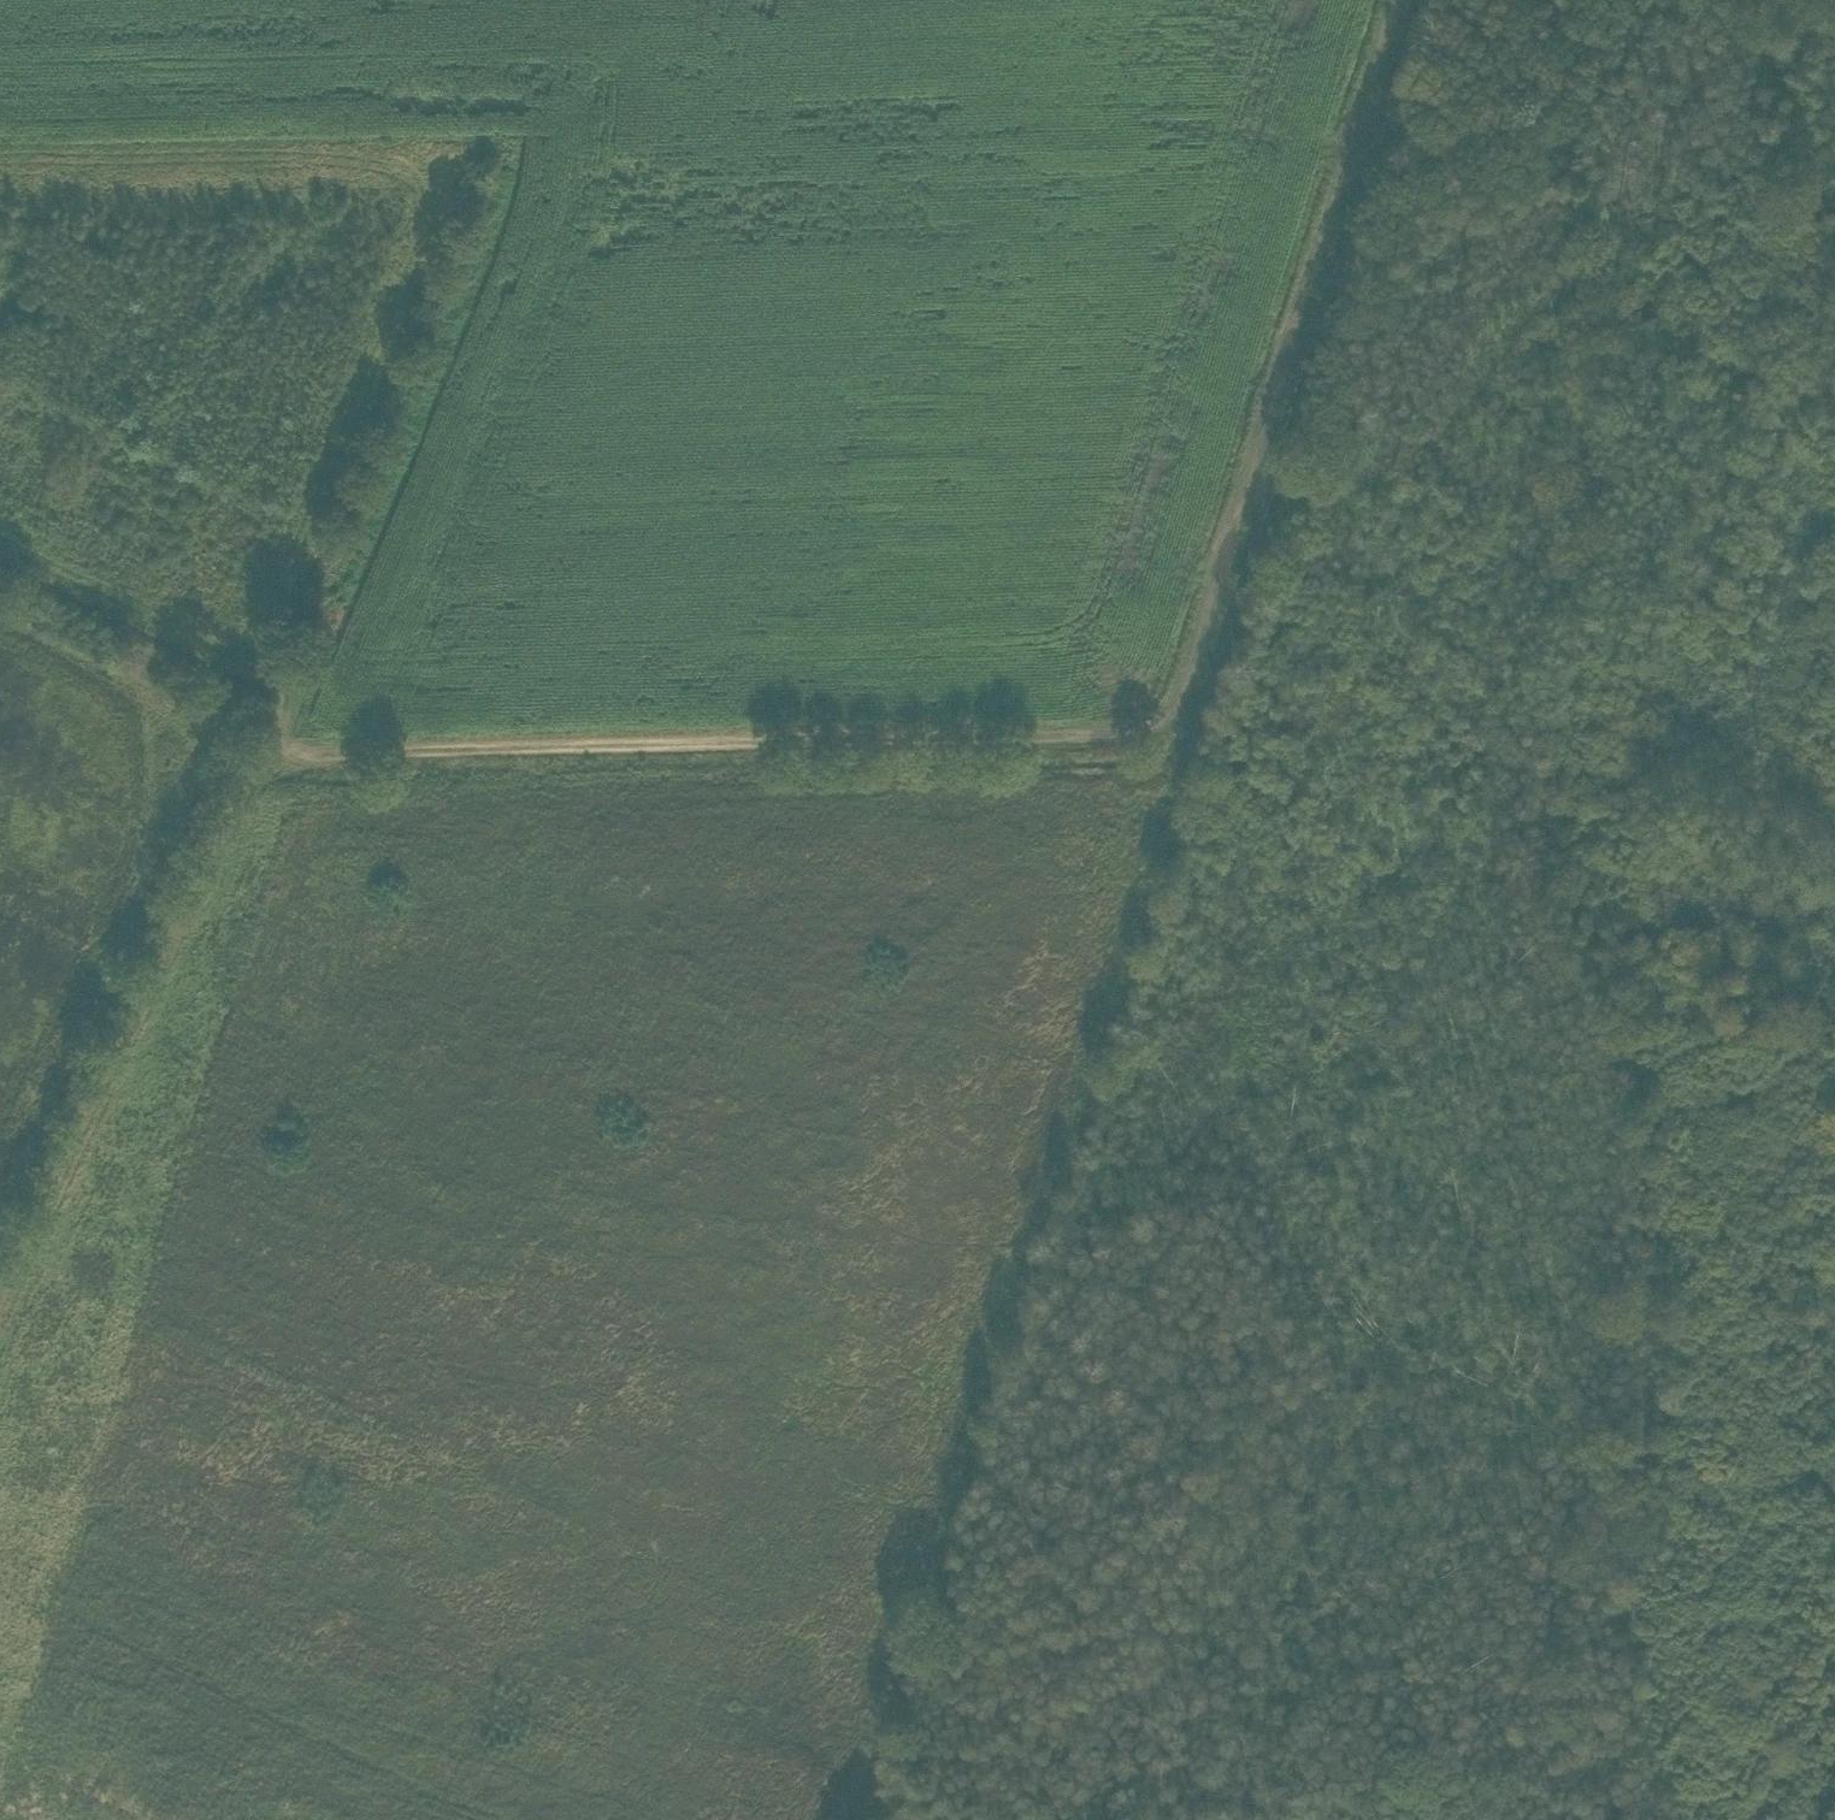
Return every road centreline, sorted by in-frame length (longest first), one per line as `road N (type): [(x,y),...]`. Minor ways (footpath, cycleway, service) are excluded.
road 1 (track): [(1396,0),(1177,690),(1149,737),(269,750)]
road 2 (track): [(269,750),(0,1306)]
road 3 (track): [(269,750),(291,687),(0,543)]
road 4 (track): [(1356,139),(1559,136),(1559,0)]

